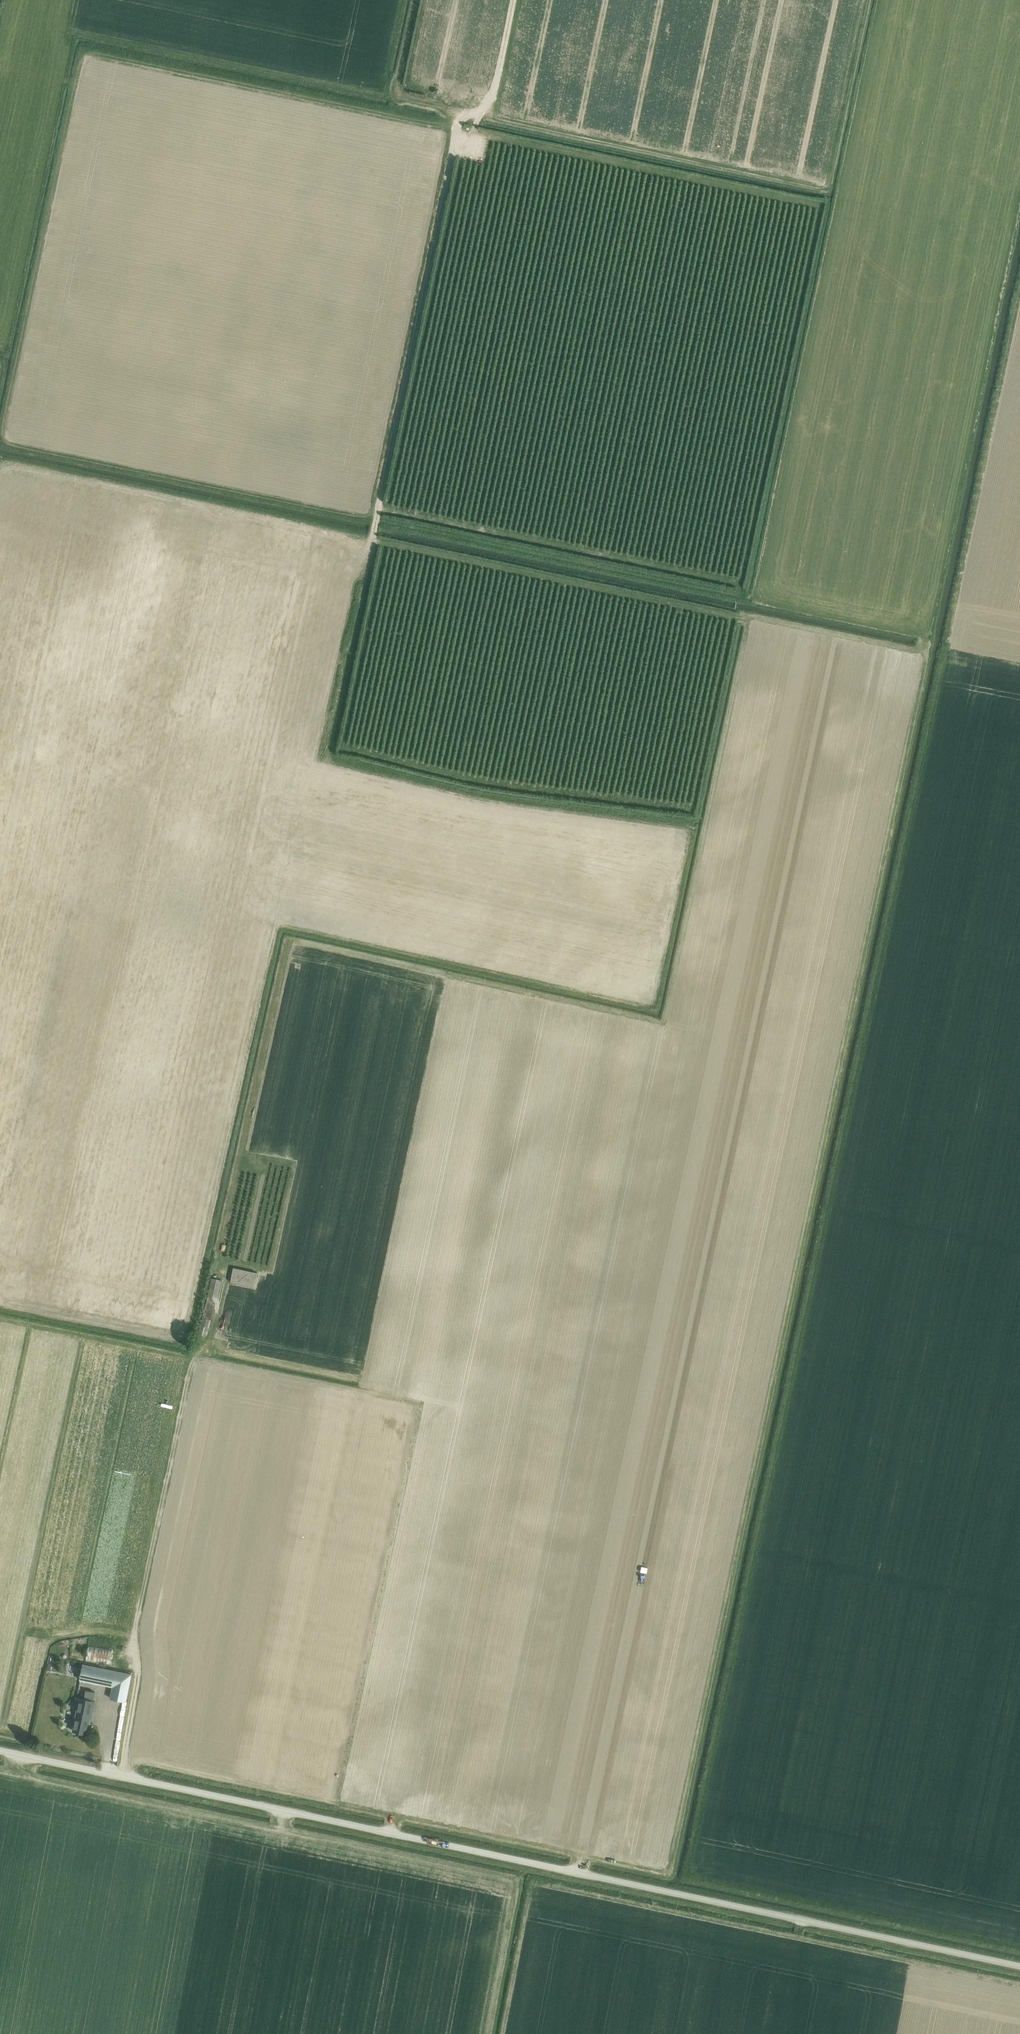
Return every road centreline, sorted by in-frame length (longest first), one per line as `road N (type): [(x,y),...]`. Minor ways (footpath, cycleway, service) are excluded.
road 1 (unclassified): [(1019,1967),(0,1751)]
road 2 (track): [(373,536),(461,118),(493,98),(513,0)]

